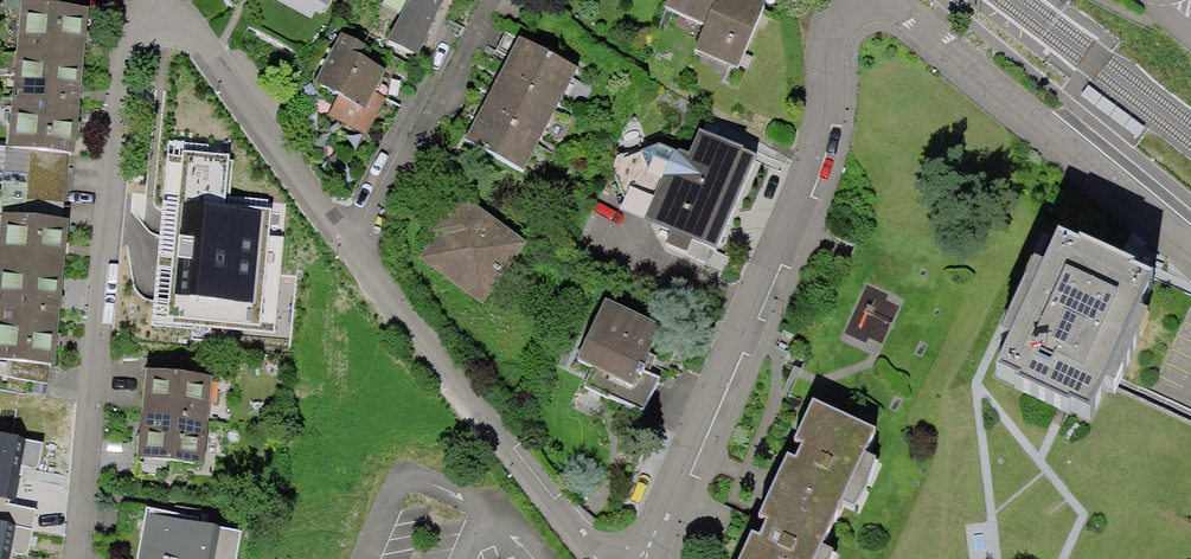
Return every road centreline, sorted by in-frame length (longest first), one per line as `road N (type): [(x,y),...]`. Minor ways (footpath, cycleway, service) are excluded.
road 1 (residential): [(168,11),(588,558)]
road 2 (residential): [(844,0),(828,26),(820,107),(802,179),(650,558)]
road 3 (residential): [(81,558),(132,46),(168,11)]
road 4 (residential): [(887,0),(1190,252)]

